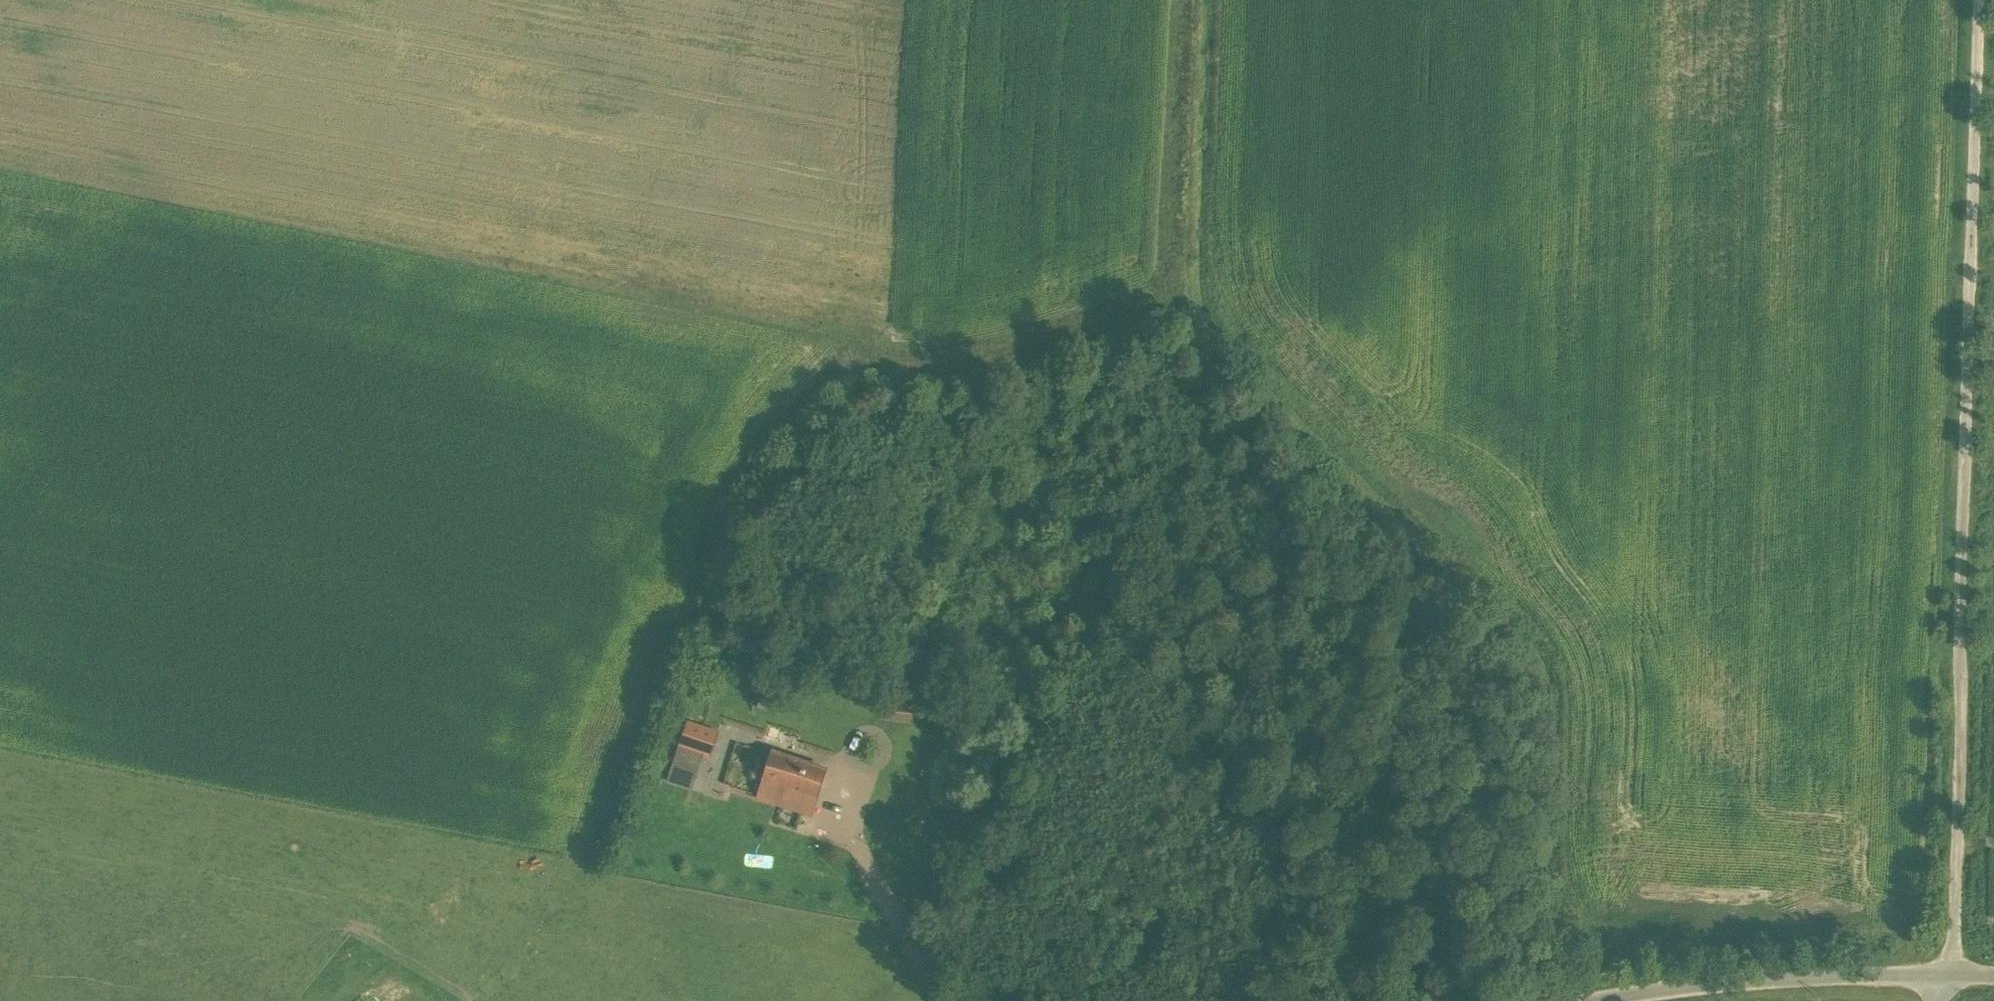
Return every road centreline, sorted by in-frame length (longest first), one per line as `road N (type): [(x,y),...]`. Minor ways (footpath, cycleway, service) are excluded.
road 1 (track): [(1952,974),(1981,0)]
road 2 (unclassified): [(1612,1000),(1939,973)]

